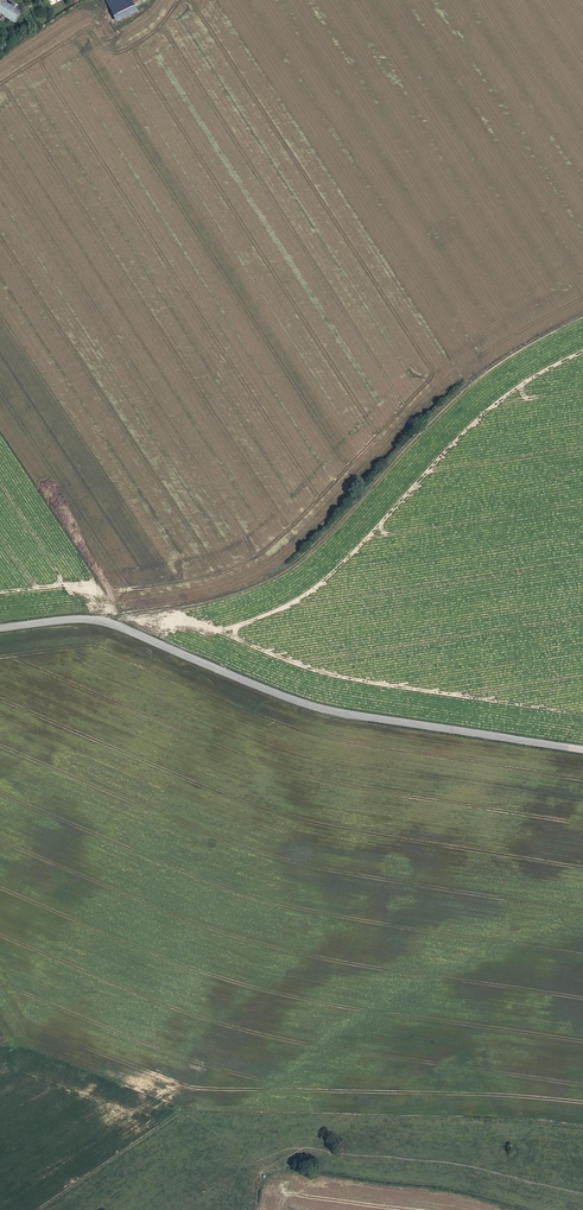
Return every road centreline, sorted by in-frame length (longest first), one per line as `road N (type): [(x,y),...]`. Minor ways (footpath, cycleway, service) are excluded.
road 1 (tertiary): [(0,627),(110,621),(311,706),(582,747)]
road 2 (track): [(461,385),(582,311)]

